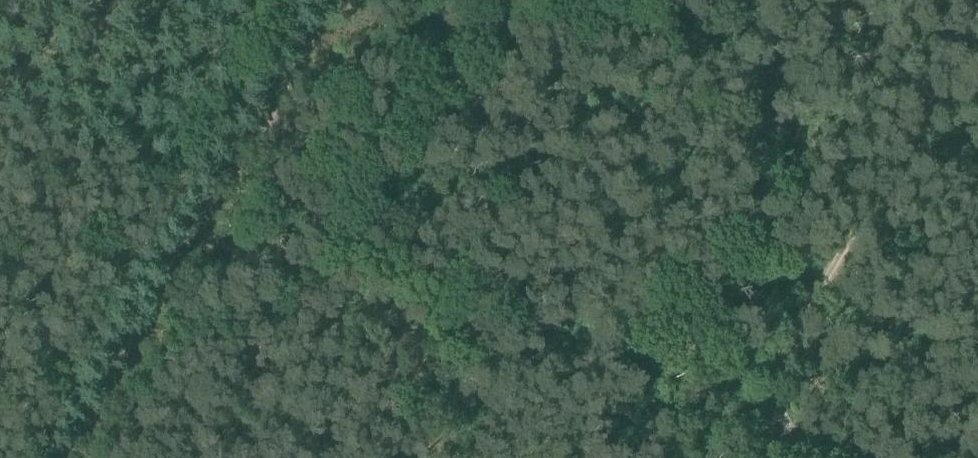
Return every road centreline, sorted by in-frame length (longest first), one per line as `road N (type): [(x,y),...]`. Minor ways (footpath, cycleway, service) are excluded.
road 1 (track): [(272,0),(20,457)]
road 2 (track): [(754,457),(794,336),(949,81),(977,17)]

